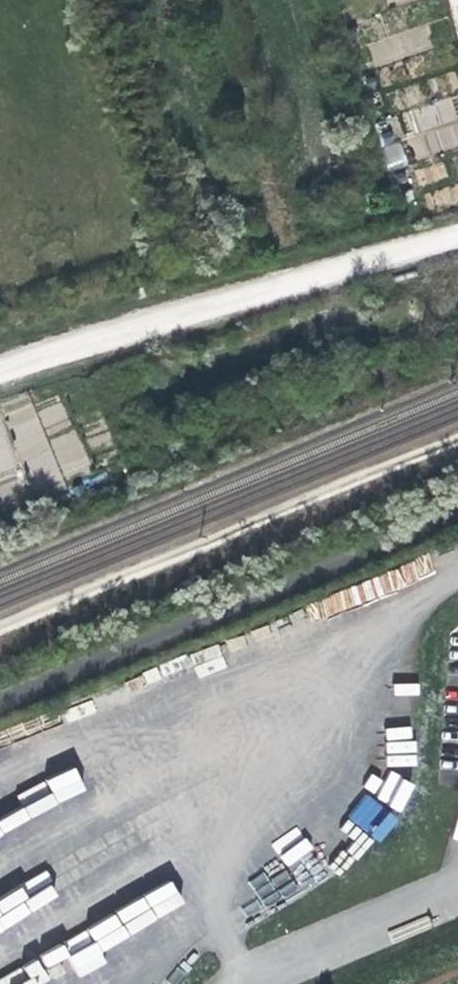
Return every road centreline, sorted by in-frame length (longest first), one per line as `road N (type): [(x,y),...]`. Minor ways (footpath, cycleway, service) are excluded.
road 1 (track): [(457,236),(0,375)]

